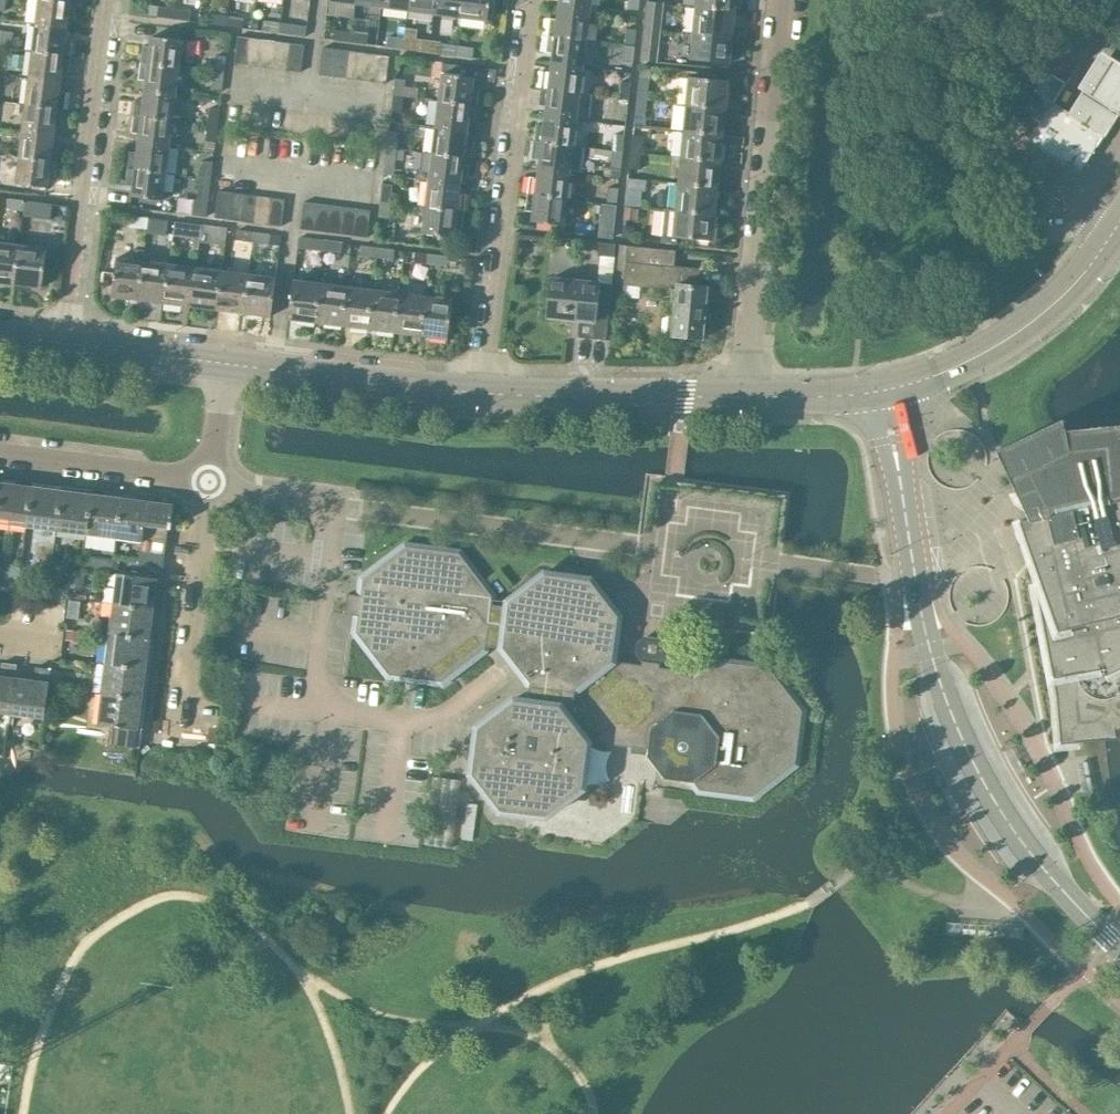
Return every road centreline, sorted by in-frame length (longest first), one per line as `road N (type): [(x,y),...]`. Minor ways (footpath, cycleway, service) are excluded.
road 1 (tertiary): [(1119,945),(1061,891),(1014,832),(954,715),(930,651),(886,389)]
road 2 (residential): [(638,546),(209,485)]
road 3 (residential): [(742,396),(781,0)]
road 4 (residential): [(478,392),(528,0)]
road 5 (residential): [(109,0),(67,342)]
road 6 (secondary): [(886,389),(1024,327),(1095,268),(1119,236)]
road 7 (secondary): [(478,392),(742,396)]
road 8 (residential): [(179,742),(209,485)]
road 9 (secondary): [(224,363),(478,392)]
road 10 (residential): [(209,485),(0,458)]
road 11 (secondary): [(67,342),(224,363)]
road 12 (secondary): [(742,396),(886,389)]
road 13 (residential): [(209,485),(224,363)]

